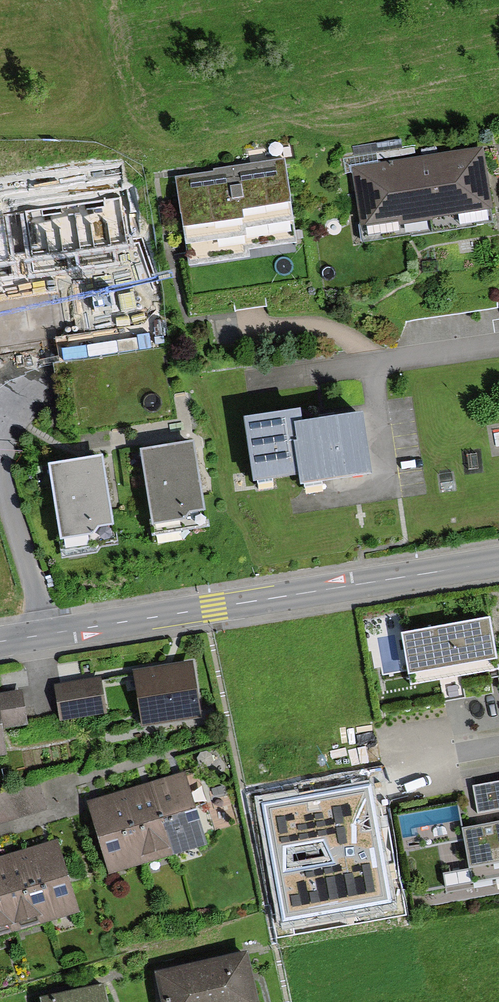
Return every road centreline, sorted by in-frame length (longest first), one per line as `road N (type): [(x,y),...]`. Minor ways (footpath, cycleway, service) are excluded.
road 1 (tertiary): [(0,642),(498,562)]
road 2 (residential): [(252,385),(498,349)]

